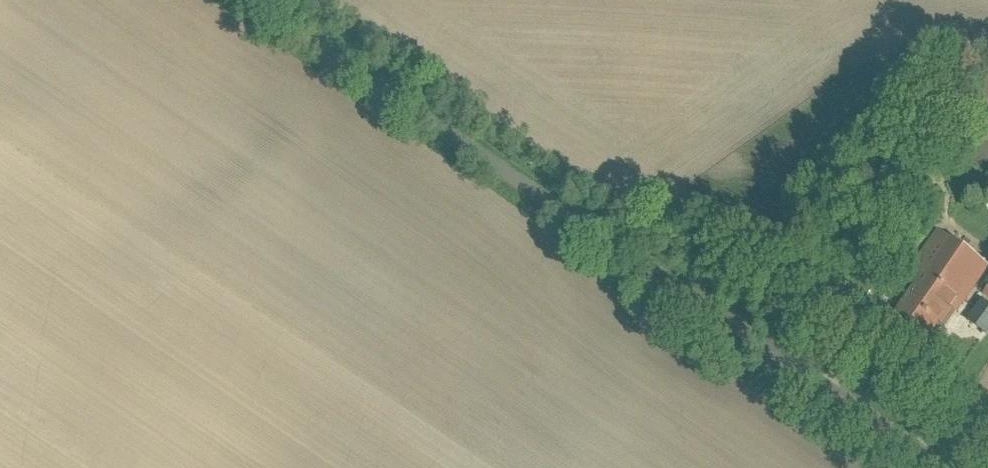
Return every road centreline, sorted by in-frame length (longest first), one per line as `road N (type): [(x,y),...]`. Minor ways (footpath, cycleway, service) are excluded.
road 1 (unclassified): [(944,467),(250,0)]

